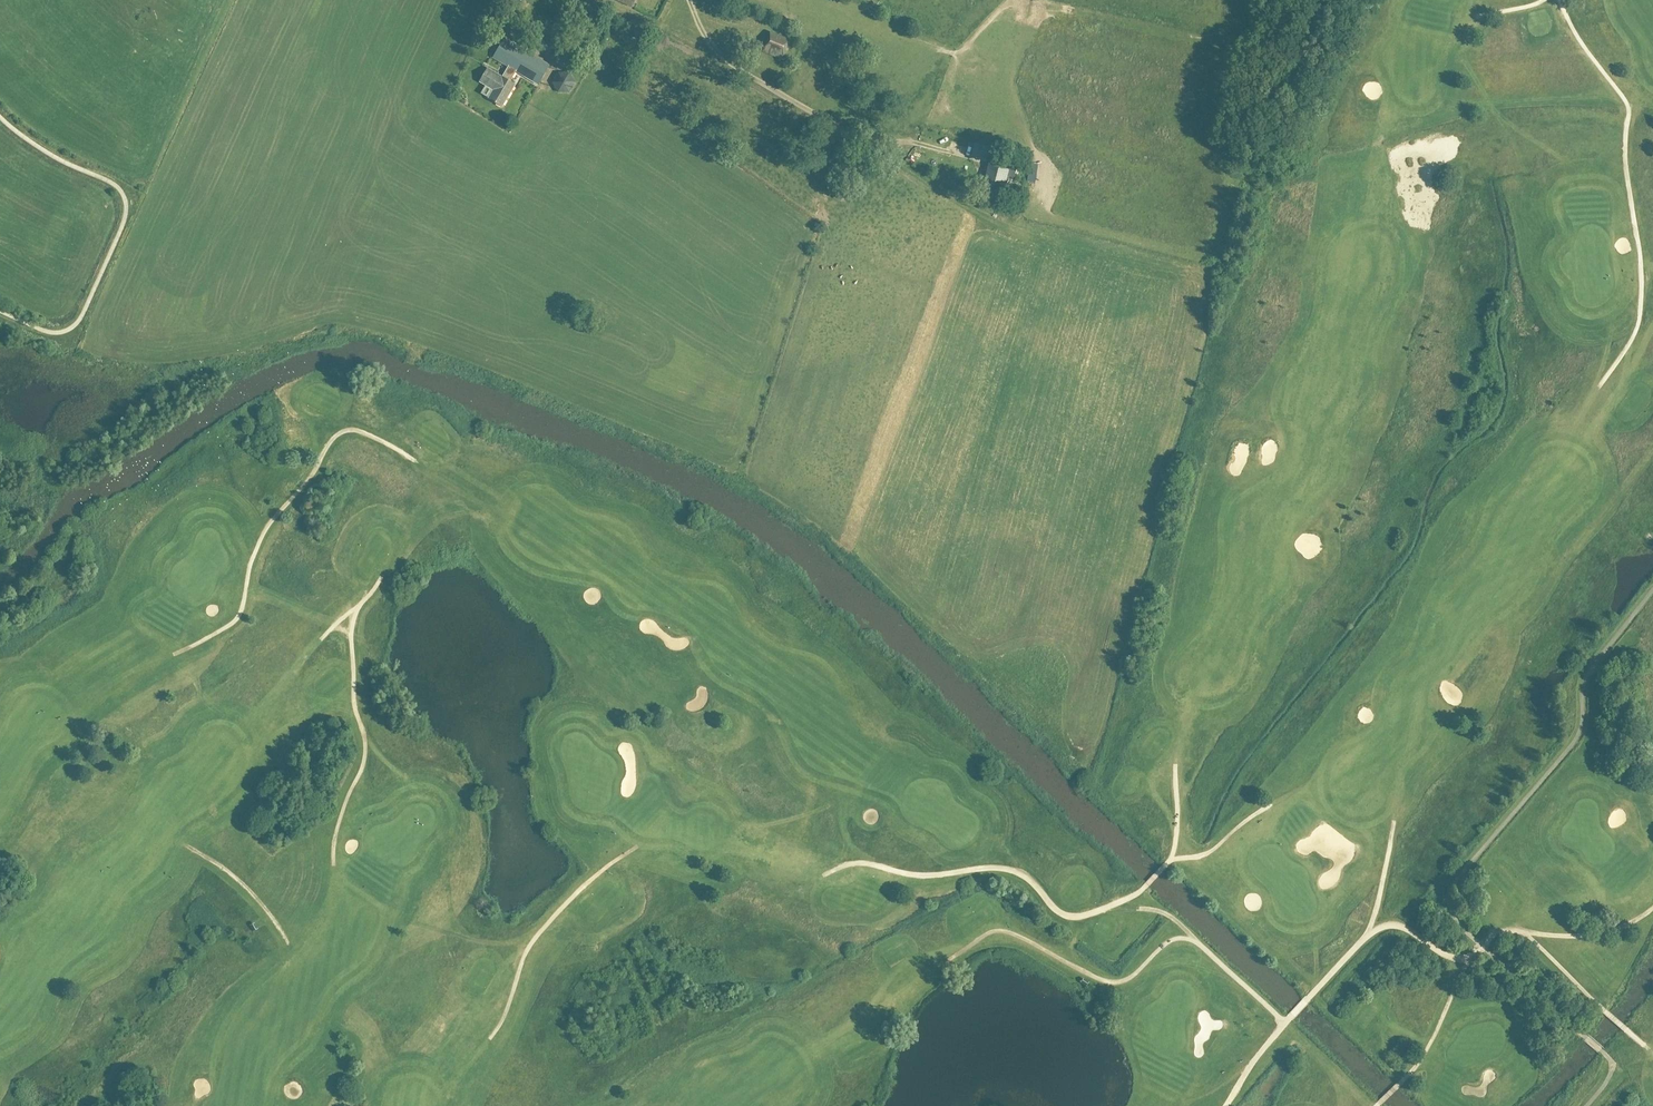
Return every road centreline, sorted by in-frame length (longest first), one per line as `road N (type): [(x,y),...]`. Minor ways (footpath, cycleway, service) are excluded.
road 1 (track): [(689,0),(717,52),(856,137),(970,156)]

